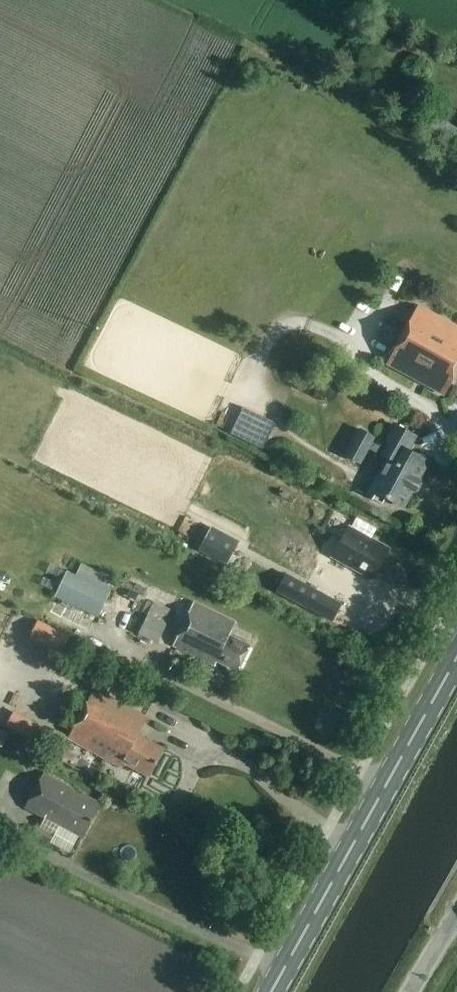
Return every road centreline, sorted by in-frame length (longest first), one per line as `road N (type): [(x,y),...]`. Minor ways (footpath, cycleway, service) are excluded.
road 1 (primary): [(271,991),(456,663)]

